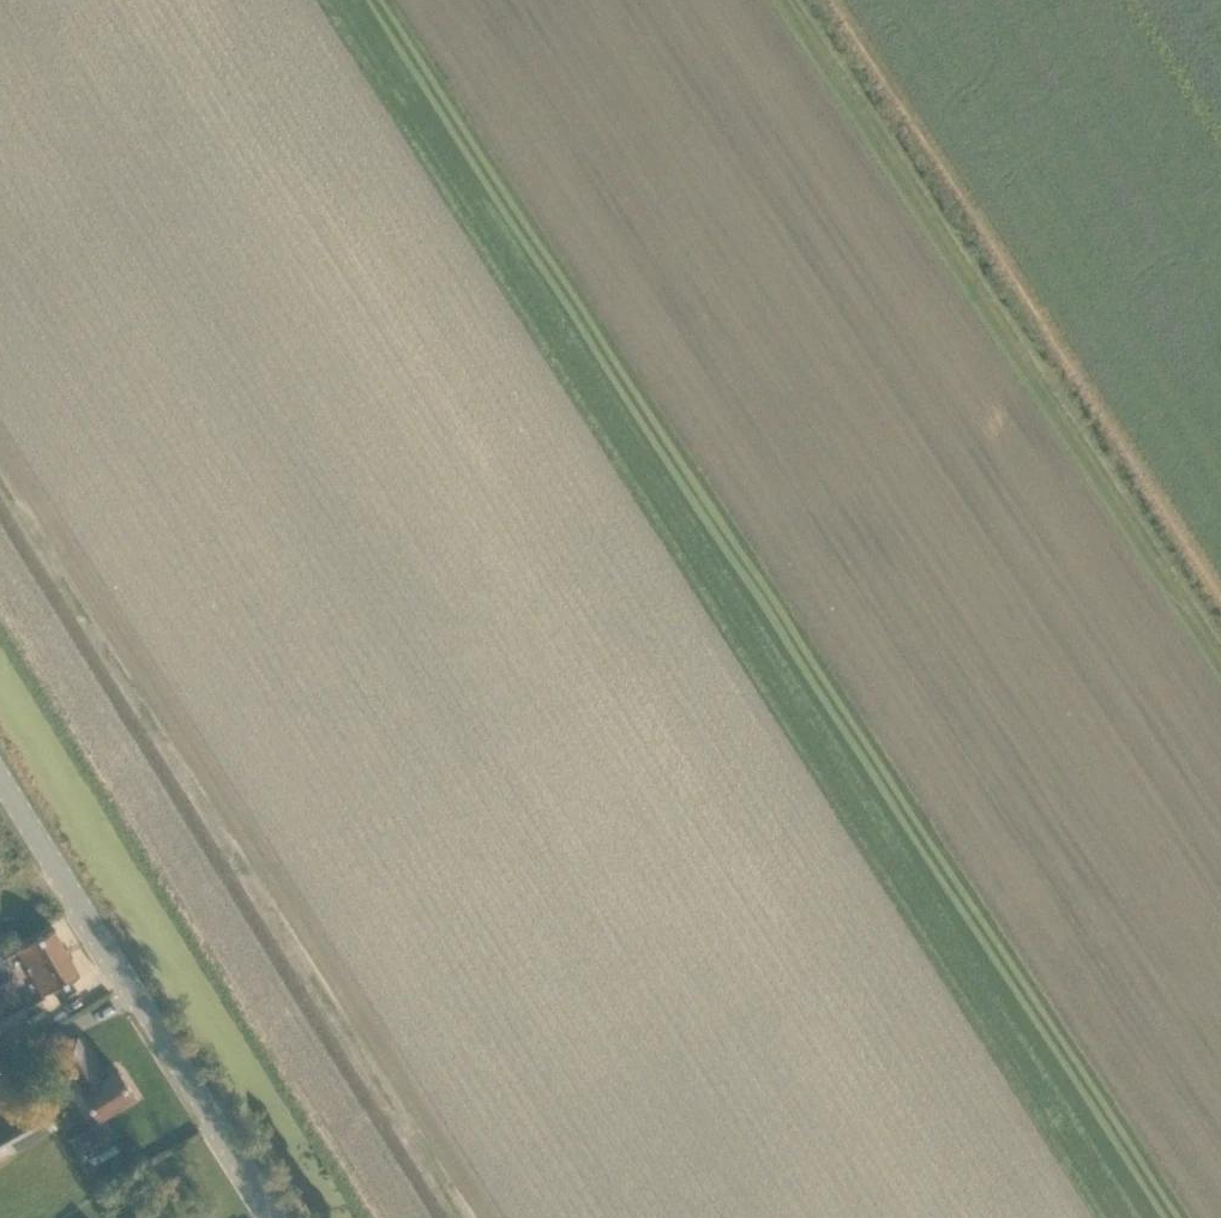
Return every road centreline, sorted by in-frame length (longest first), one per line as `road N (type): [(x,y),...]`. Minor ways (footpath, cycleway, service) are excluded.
road 1 (tertiary): [(274,1217),(0,784)]

